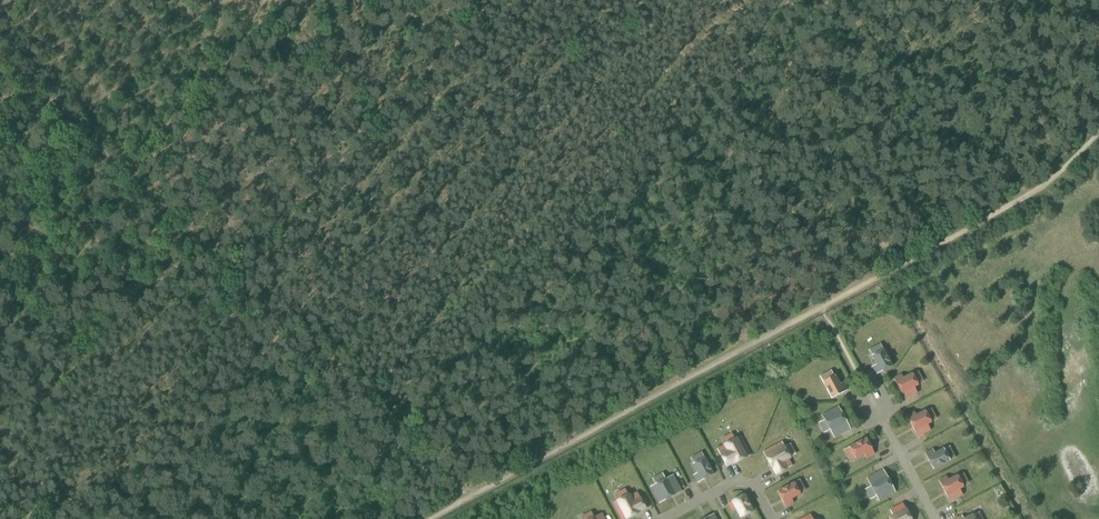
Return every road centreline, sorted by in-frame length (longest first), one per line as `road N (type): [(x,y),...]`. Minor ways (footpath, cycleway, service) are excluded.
road 1 (track): [(1098,134),(1028,195),(468,500)]
road 2 (track): [(468,500),(124,181)]
road 3 (track): [(302,0),(187,102),(124,181)]
road 4 (track): [(124,181),(0,63)]

